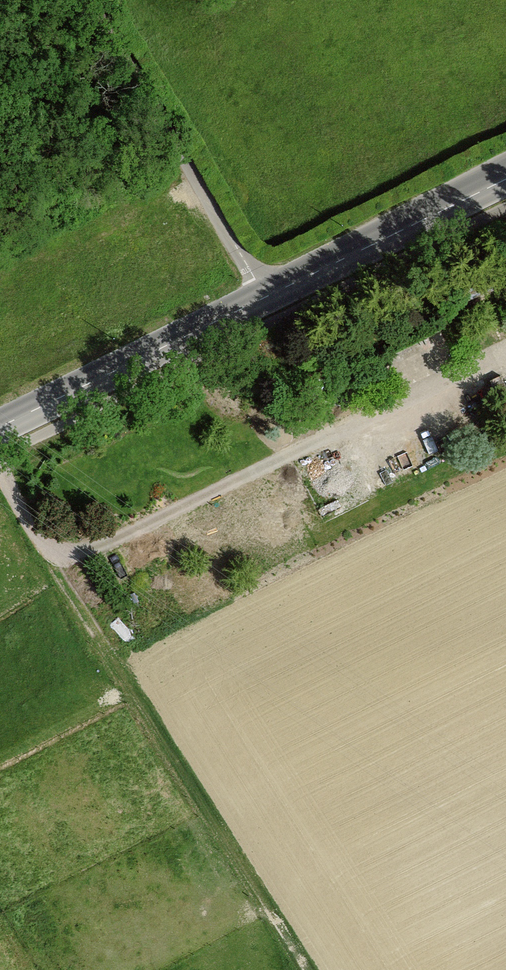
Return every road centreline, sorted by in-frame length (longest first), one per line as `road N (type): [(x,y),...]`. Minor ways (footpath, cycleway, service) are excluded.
road 1 (tertiary): [(505,175),(0,426)]
road 2 (track): [(505,353),(89,552),(55,548),(34,532)]
road 3 (track): [(307,969),(34,532)]
road 4 (track): [(264,294),(87,0)]

